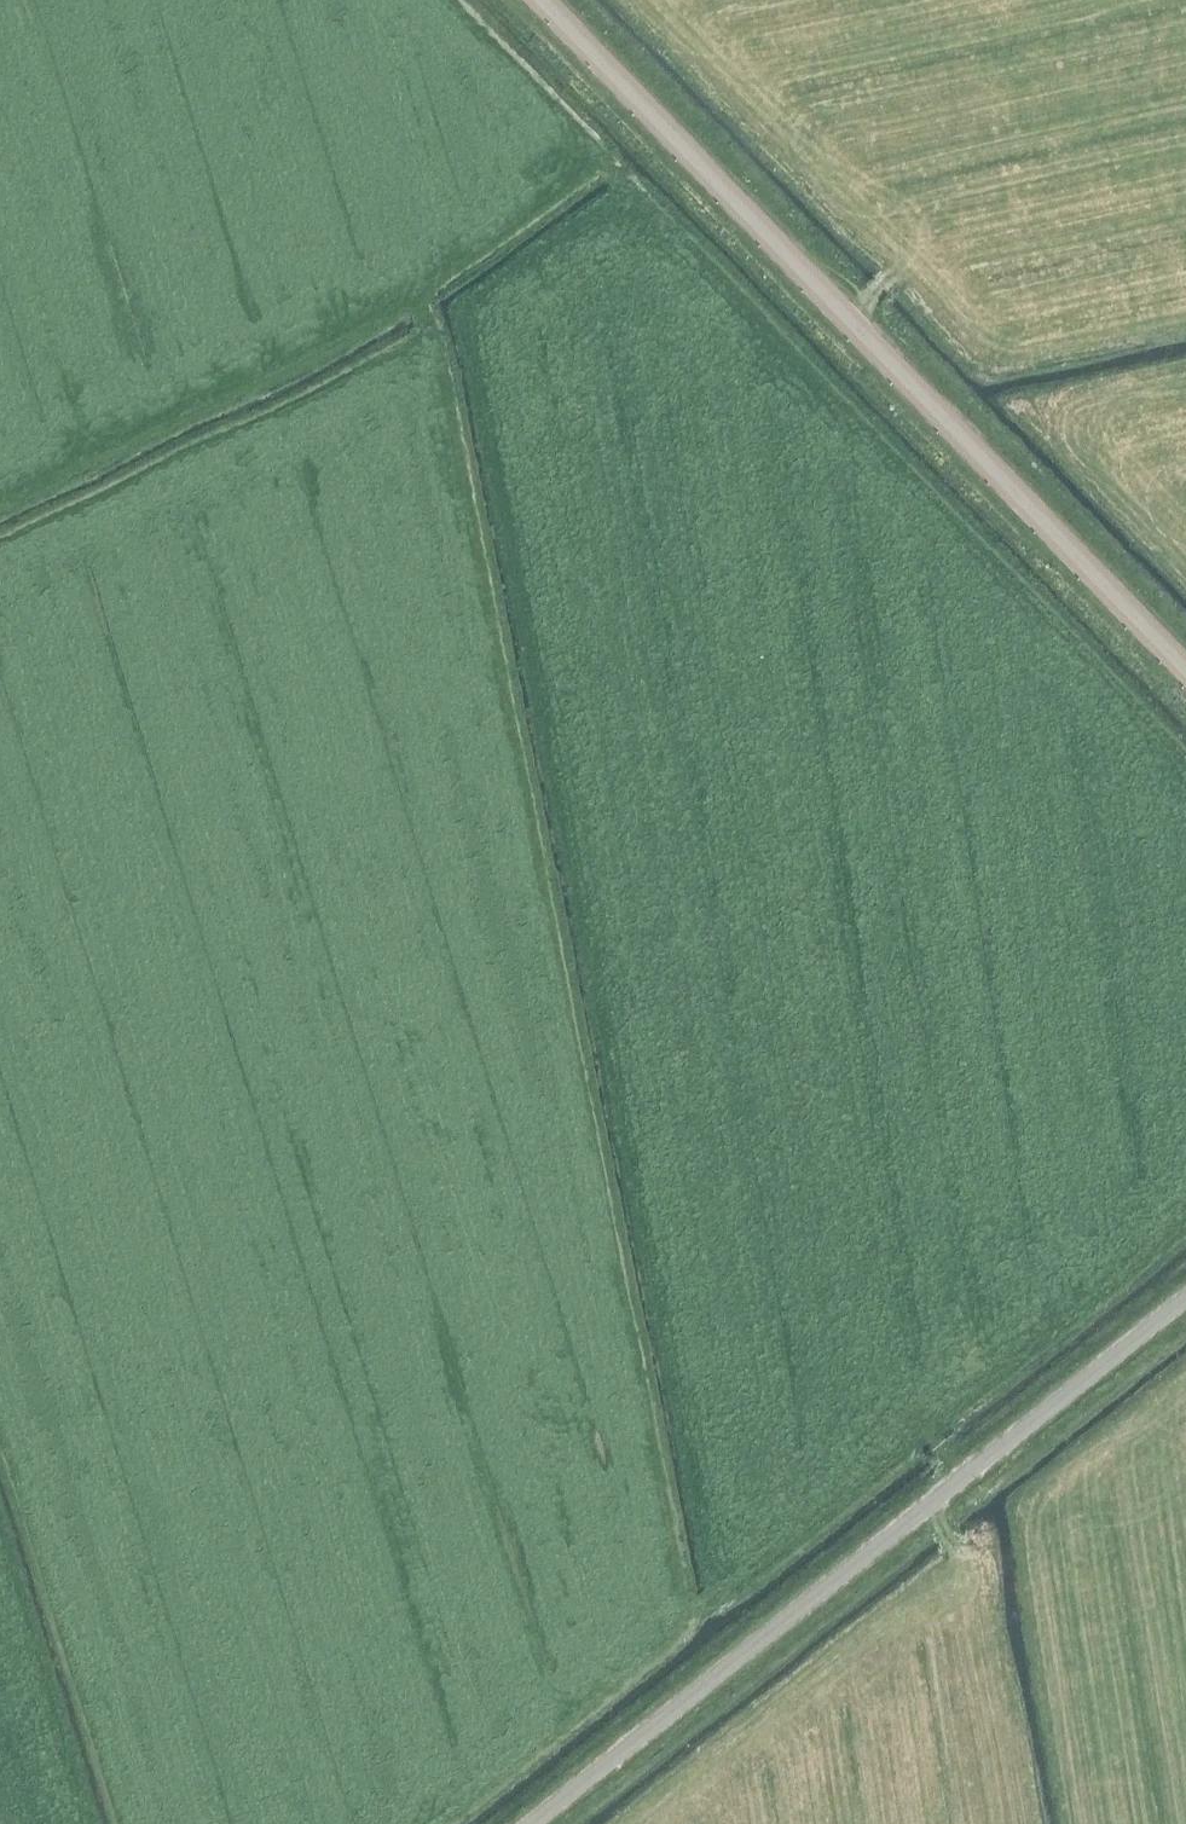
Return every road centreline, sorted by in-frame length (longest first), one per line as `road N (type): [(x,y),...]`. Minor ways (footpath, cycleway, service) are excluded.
road 1 (tertiary): [(1185,671),(542,0)]
road 2 (unclassified): [(536,1823),(1185,1300)]

